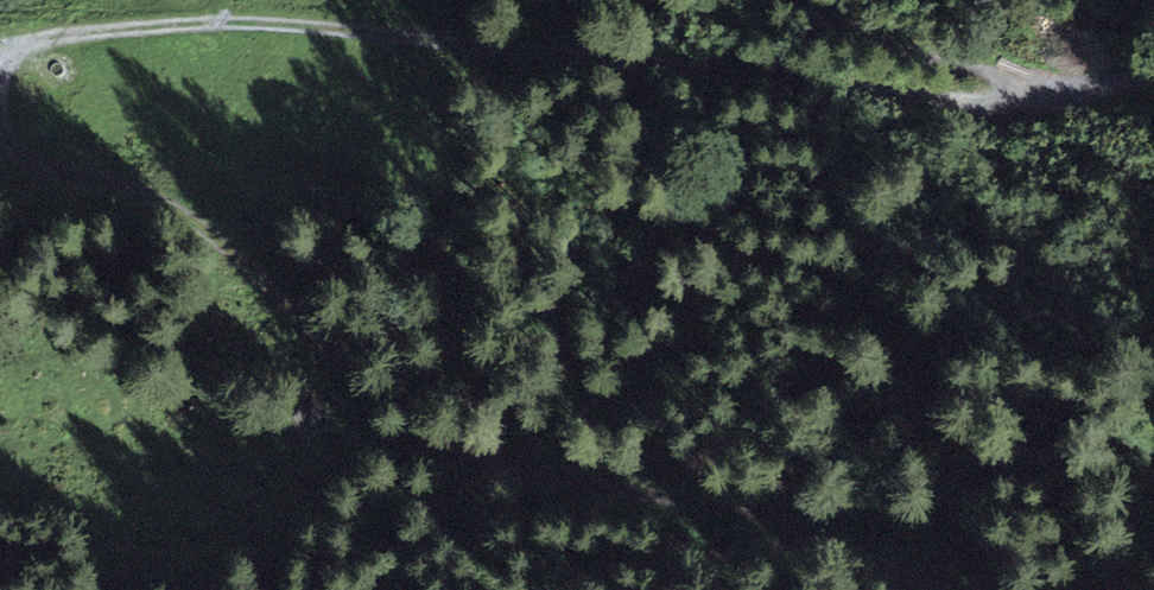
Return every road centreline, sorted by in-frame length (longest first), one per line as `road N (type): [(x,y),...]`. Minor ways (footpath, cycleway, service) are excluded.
road 1 (track): [(10,41),(13,121),(44,162),(135,186),(259,275),(409,423),(482,460),(680,492),(963,589)]
road 2 (track): [(1153,72),(1039,101),(960,104),(603,54),(283,24),(10,41)]
road 3 (track): [(1039,101),(996,63),(893,44),(833,0)]

